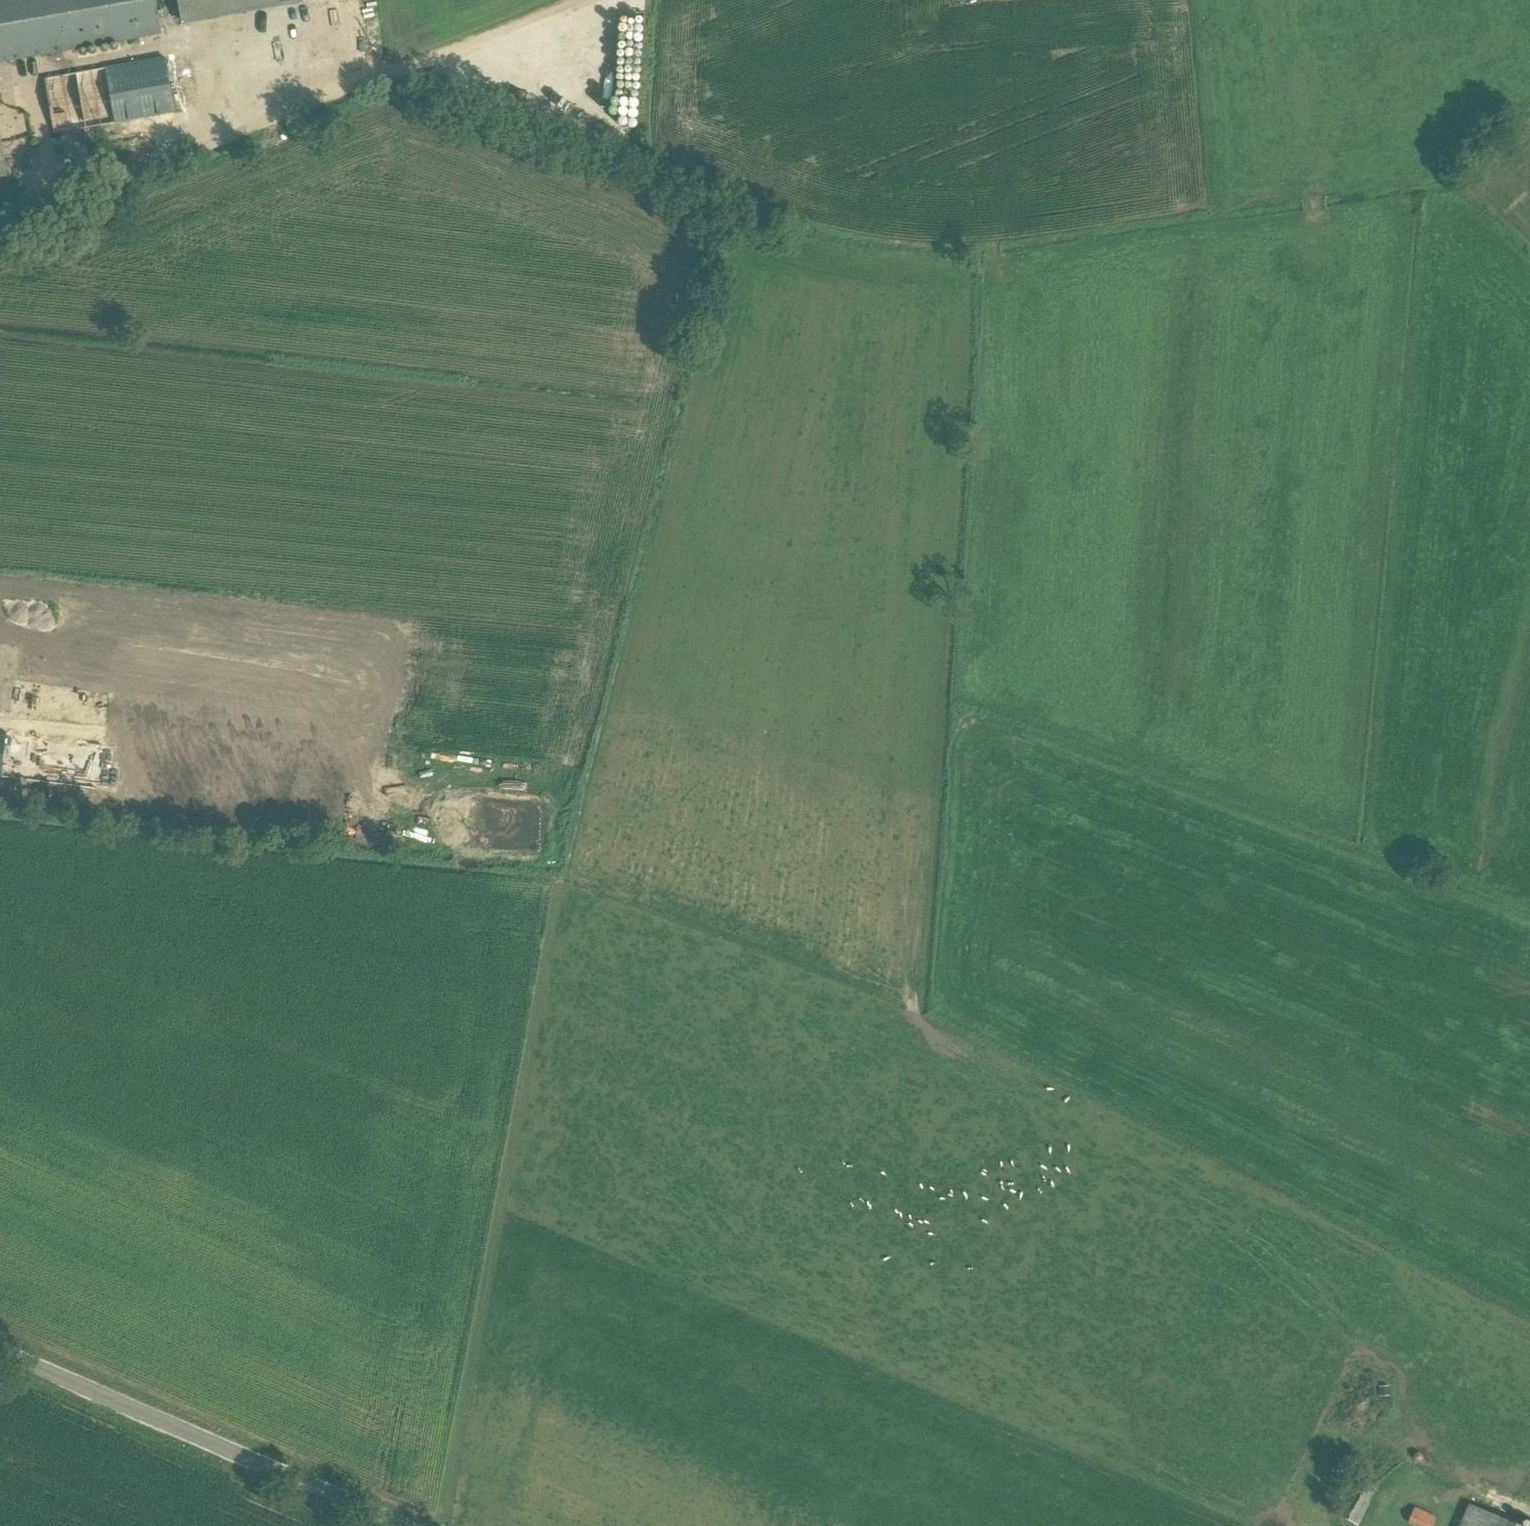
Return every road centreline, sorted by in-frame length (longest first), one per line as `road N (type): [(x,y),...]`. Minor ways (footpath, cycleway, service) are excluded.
road 1 (track): [(577,0),(0,218)]
road 2 (unclassified): [(370,1525),(0,1363)]

